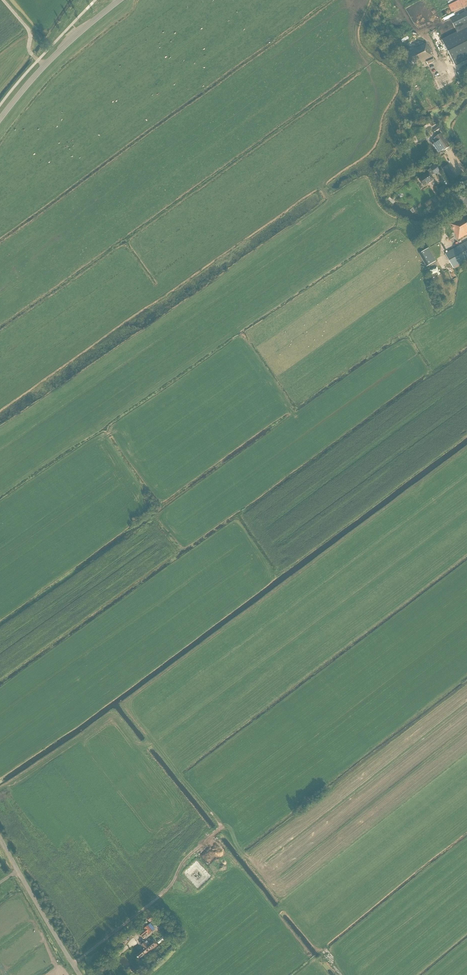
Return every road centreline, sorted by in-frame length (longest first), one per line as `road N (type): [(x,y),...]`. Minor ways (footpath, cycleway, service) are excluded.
road 1 (secondary): [(0,119),(58,52),(120,0)]
road 2 (unclassified): [(79,974),(0,837)]

